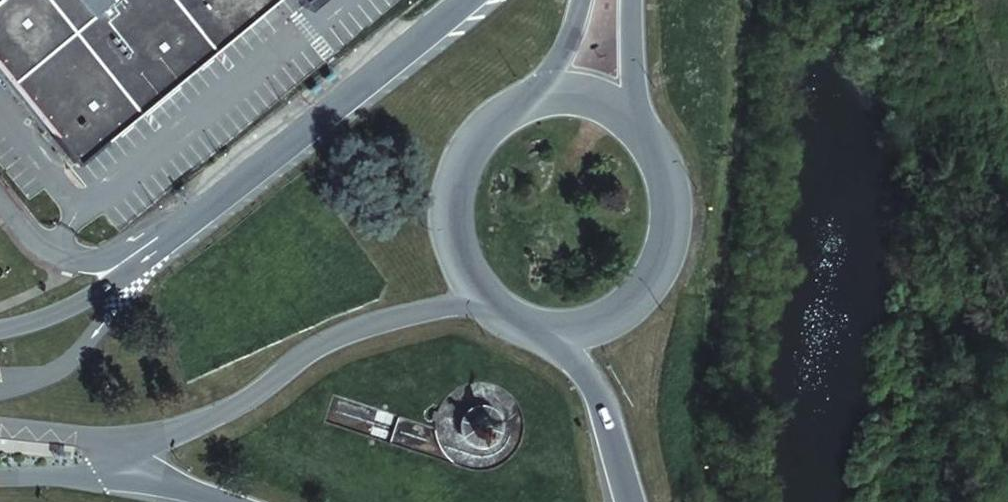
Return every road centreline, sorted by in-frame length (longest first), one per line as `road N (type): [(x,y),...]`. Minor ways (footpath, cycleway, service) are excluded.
road 1 (secondary): [(466,0),(143,254)]
road 2 (secondary): [(122,474),(134,449),(234,408),(319,346),(478,296)]
road 3 (primary): [(531,326),(593,325),(630,308),(658,279),(675,242),(679,201),(668,162),(645,129)]
road 4 (primary): [(540,96),(506,108),(455,160),(444,231),(478,296)]
road 5 (motorway): [(531,326),(572,349),(592,383),(628,501)]
road 6 (unclassified): [(143,254),(78,265),(39,247),(0,196)]
road 7 (secondary): [(143,254),(122,276),(41,321),(0,329)]
road 8 (primary): [(645,129),(635,0)]
road 9 (secondary): [(0,480),(122,474)]

